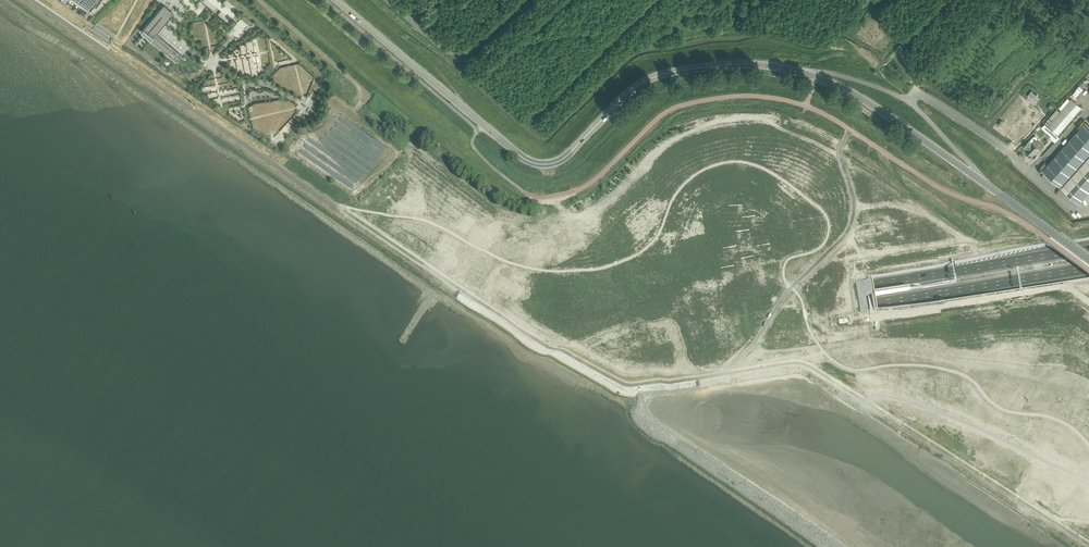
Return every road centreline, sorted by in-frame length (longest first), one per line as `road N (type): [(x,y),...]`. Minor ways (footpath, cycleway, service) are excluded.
road 1 (motorway): [(1088,250),(782,300),(637,337),(447,423),(273,546)]
road 2 (tertiary): [(1061,239),(856,96),(777,67),(728,64),(650,79),(561,160),(538,164),(336,0)]
road 3 (motorway): [(298,546),(392,473),(469,428),(606,366),(721,330),(1088,269)]

